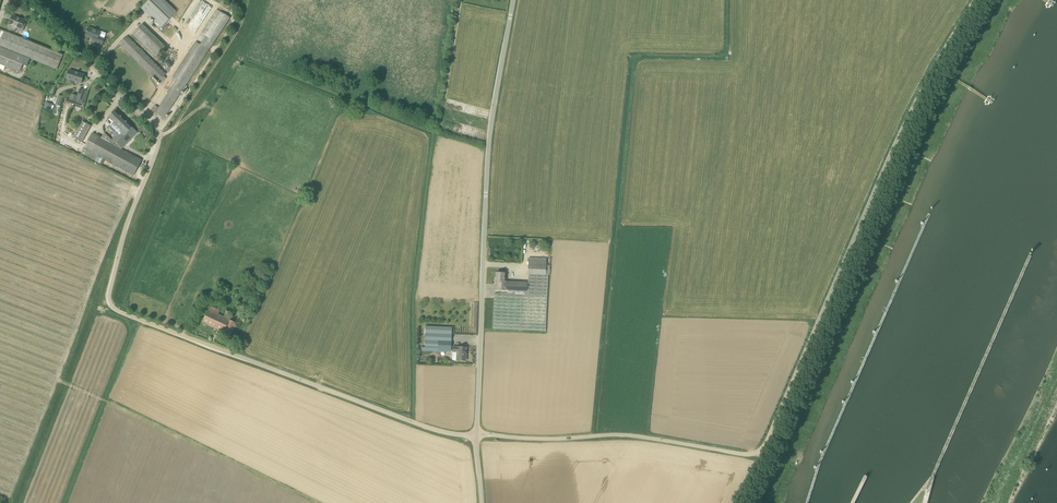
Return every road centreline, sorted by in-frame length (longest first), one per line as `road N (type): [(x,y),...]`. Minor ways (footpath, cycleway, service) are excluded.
road 1 (unclassified): [(477,435),(614,435),(760,453),(878,176),(976,0)]
road 2 (unclassified): [(477,435),(425,427),(120,312),(109,290),(161,136),(22,0)]
road 3 (unclassified): [(477,435),(487,169),(513,0)]
road 4 (track): [(244,9),(235,36),(161,136)]

